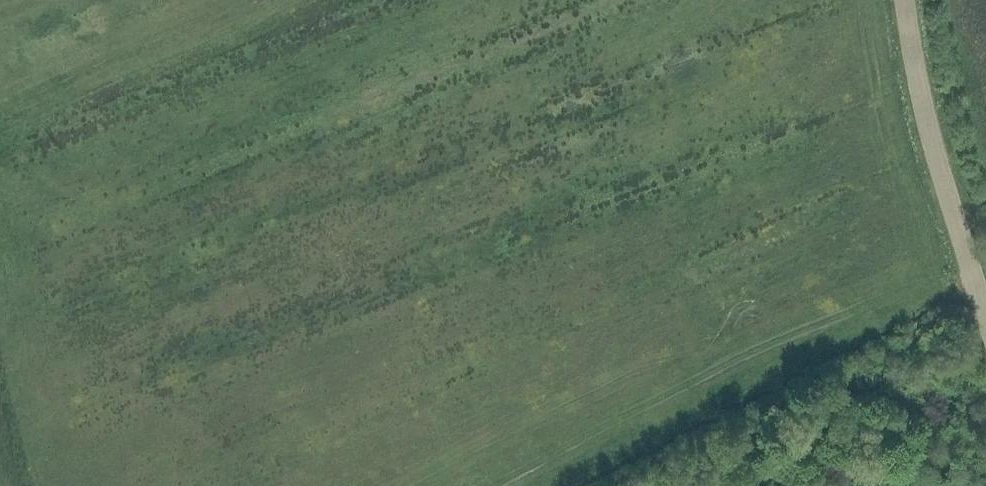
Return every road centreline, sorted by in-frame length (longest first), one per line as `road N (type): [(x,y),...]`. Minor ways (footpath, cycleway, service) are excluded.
road 1 (tertiary): [(985,315),(941,172),(906,0)]

